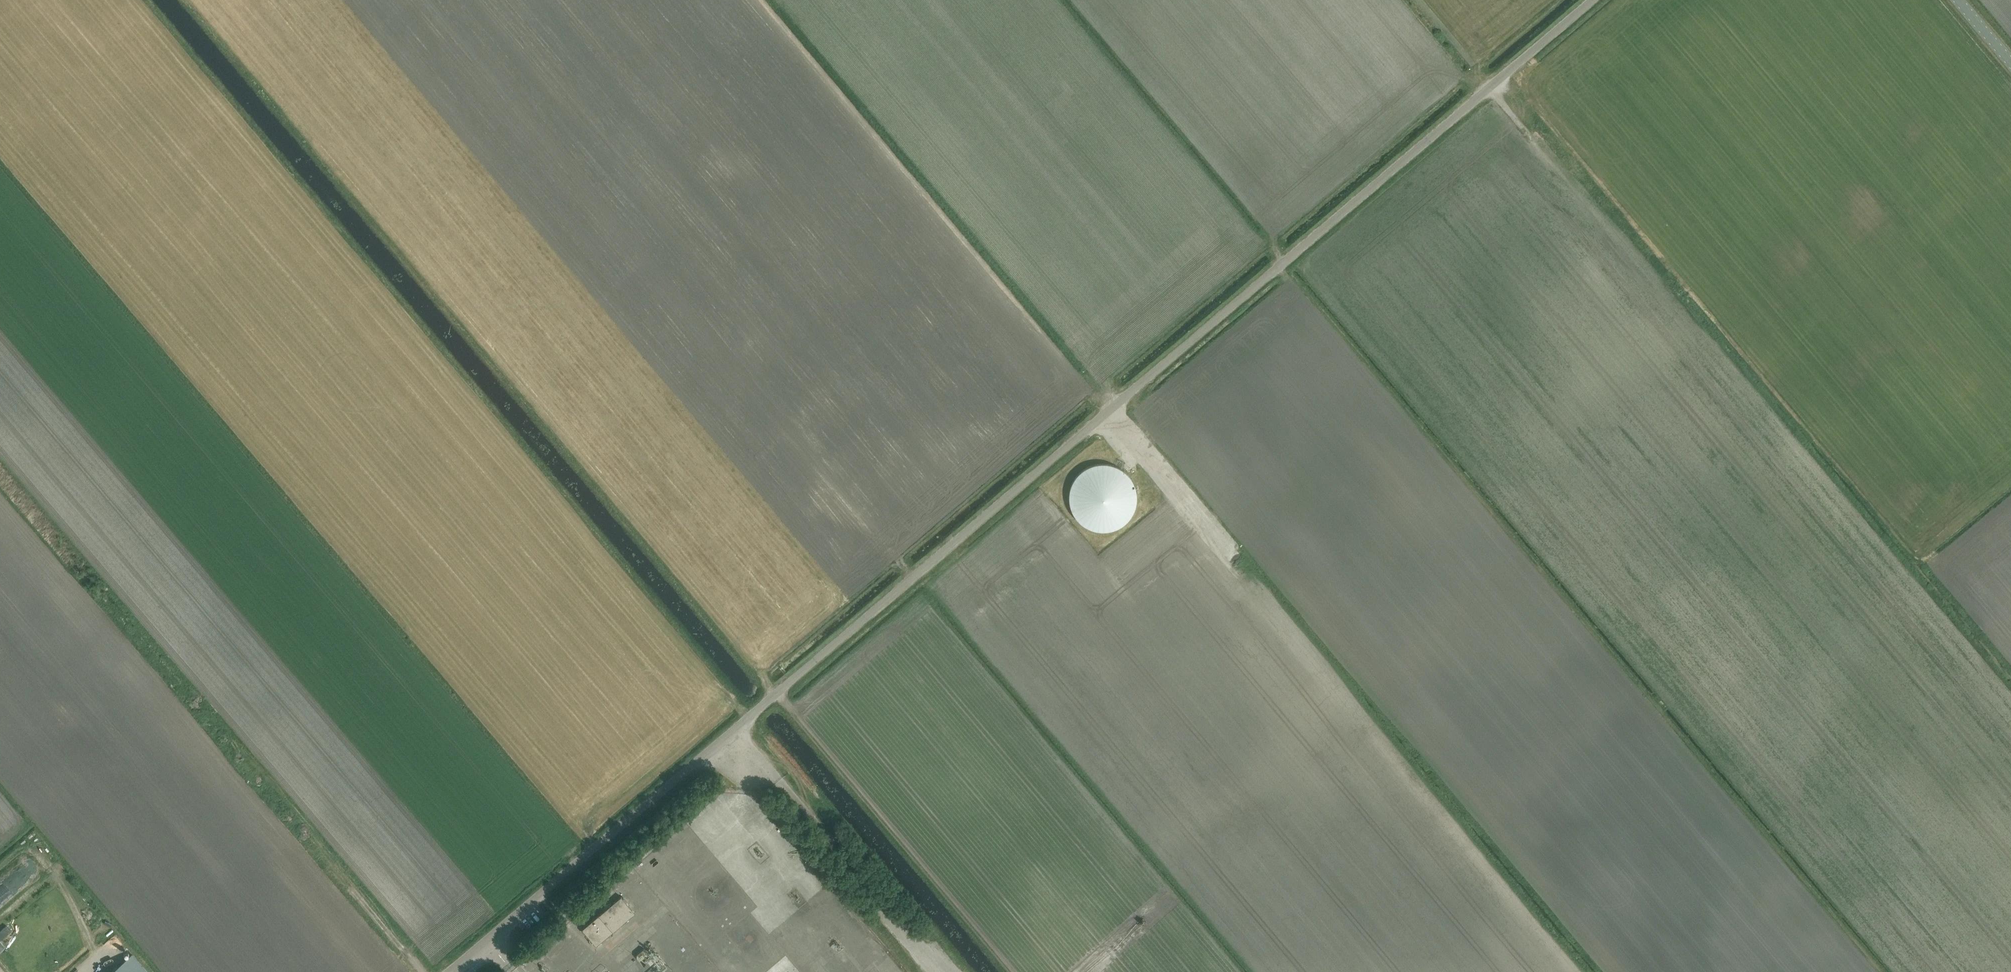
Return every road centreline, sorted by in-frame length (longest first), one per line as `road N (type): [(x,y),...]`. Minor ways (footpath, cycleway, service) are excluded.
road 1 (unclassified): [(447,971),(1590,0)]

